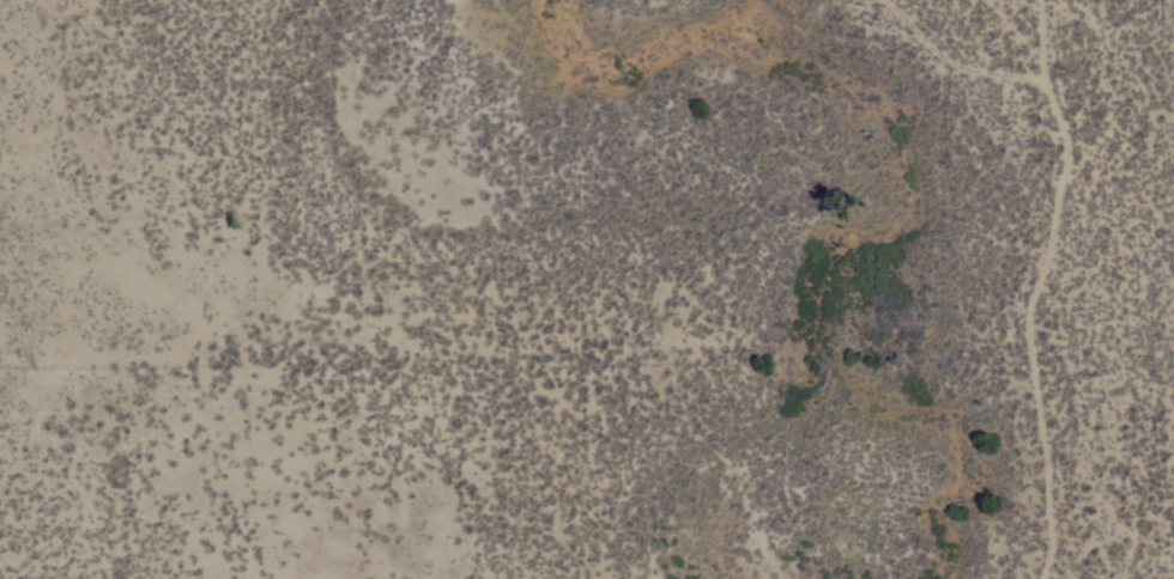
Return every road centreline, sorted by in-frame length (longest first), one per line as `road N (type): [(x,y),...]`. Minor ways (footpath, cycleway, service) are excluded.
road 1 (track): [(1052,578),(1059,526),(1040,315),(1076,156),(1049,73),(1047,0)]
road 2 (track): [(896,0),(968,66),(1049,73)]

